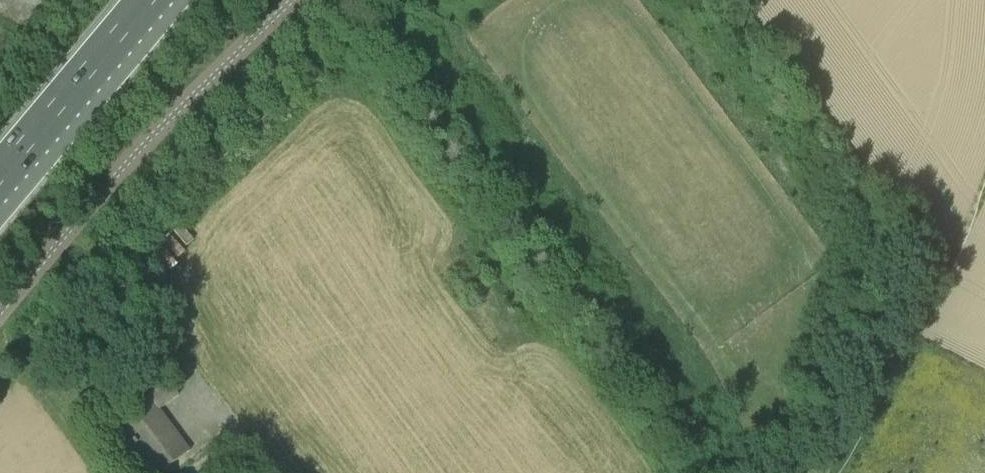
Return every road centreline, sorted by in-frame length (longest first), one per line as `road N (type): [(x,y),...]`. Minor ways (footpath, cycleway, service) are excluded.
road 1 (residential): [(0,307),(120,169),(287,0)]
road 2 (motorway): [(0,176),(149,0)]

